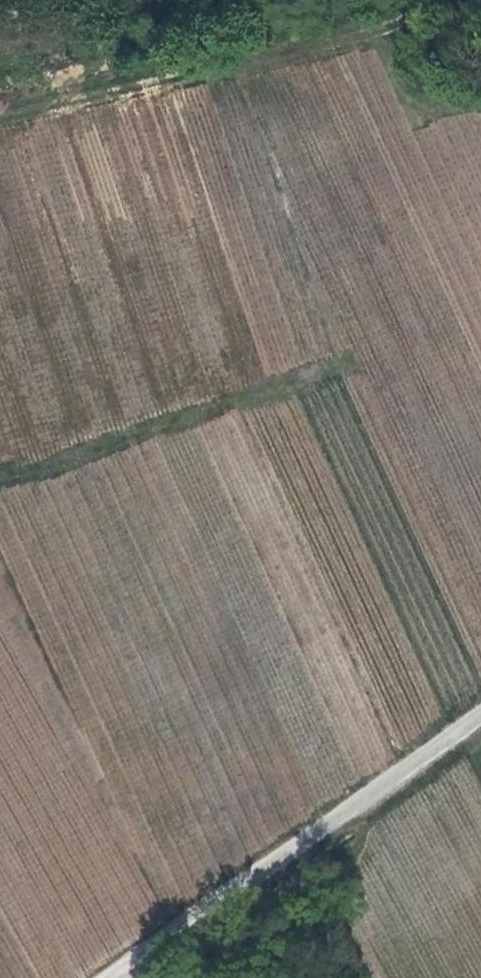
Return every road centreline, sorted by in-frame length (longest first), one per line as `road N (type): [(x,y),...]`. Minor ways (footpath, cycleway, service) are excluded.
road 1 (unclassified): [(105,977),(480,719)]

